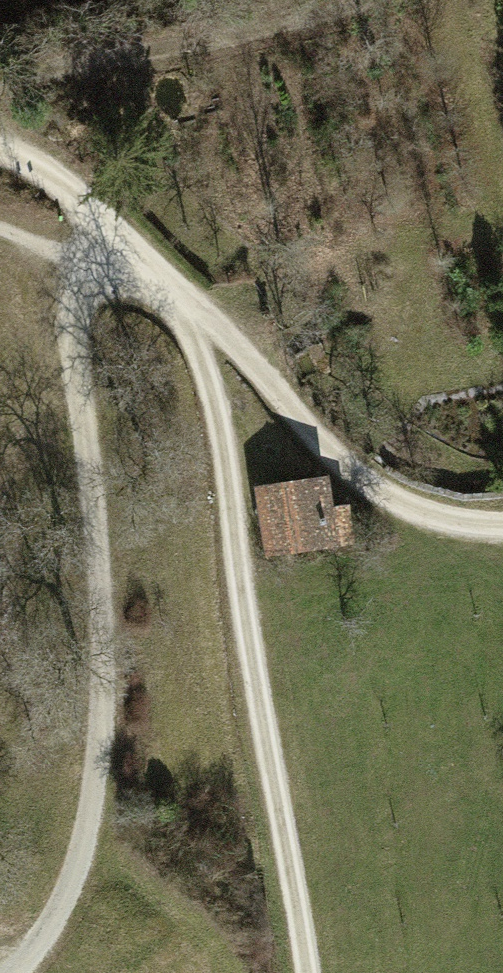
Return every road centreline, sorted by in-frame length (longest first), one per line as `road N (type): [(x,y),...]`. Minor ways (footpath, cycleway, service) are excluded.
road 1 (track): [(305,972),(209,374),(121,247)]
road 2 (track): [(30,972),(86,892),(113,773),(109,589),(66,268)]
road 3 (track): [(502,519),(427,511),(121,247)]
road 4 (track): [(0,151),(52,169),(121,247)]

